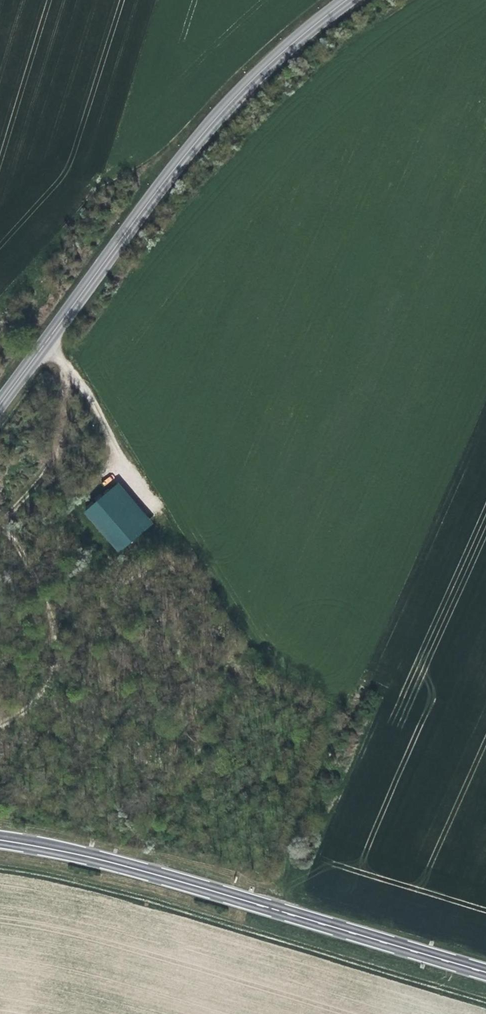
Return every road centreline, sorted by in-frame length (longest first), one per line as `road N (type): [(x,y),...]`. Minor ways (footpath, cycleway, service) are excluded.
road 1 (secondary): [(0,406),(229,102),(348,0)]
road 2 (primary): [(0,840),(104,860),(485,972)]
road 3 (track): [(0,514),(54,581),(71,641),(68,678),(43,718),(0,729)]
road 4 (track): [(0,518),(61,439),(61,357),(44,342)]

